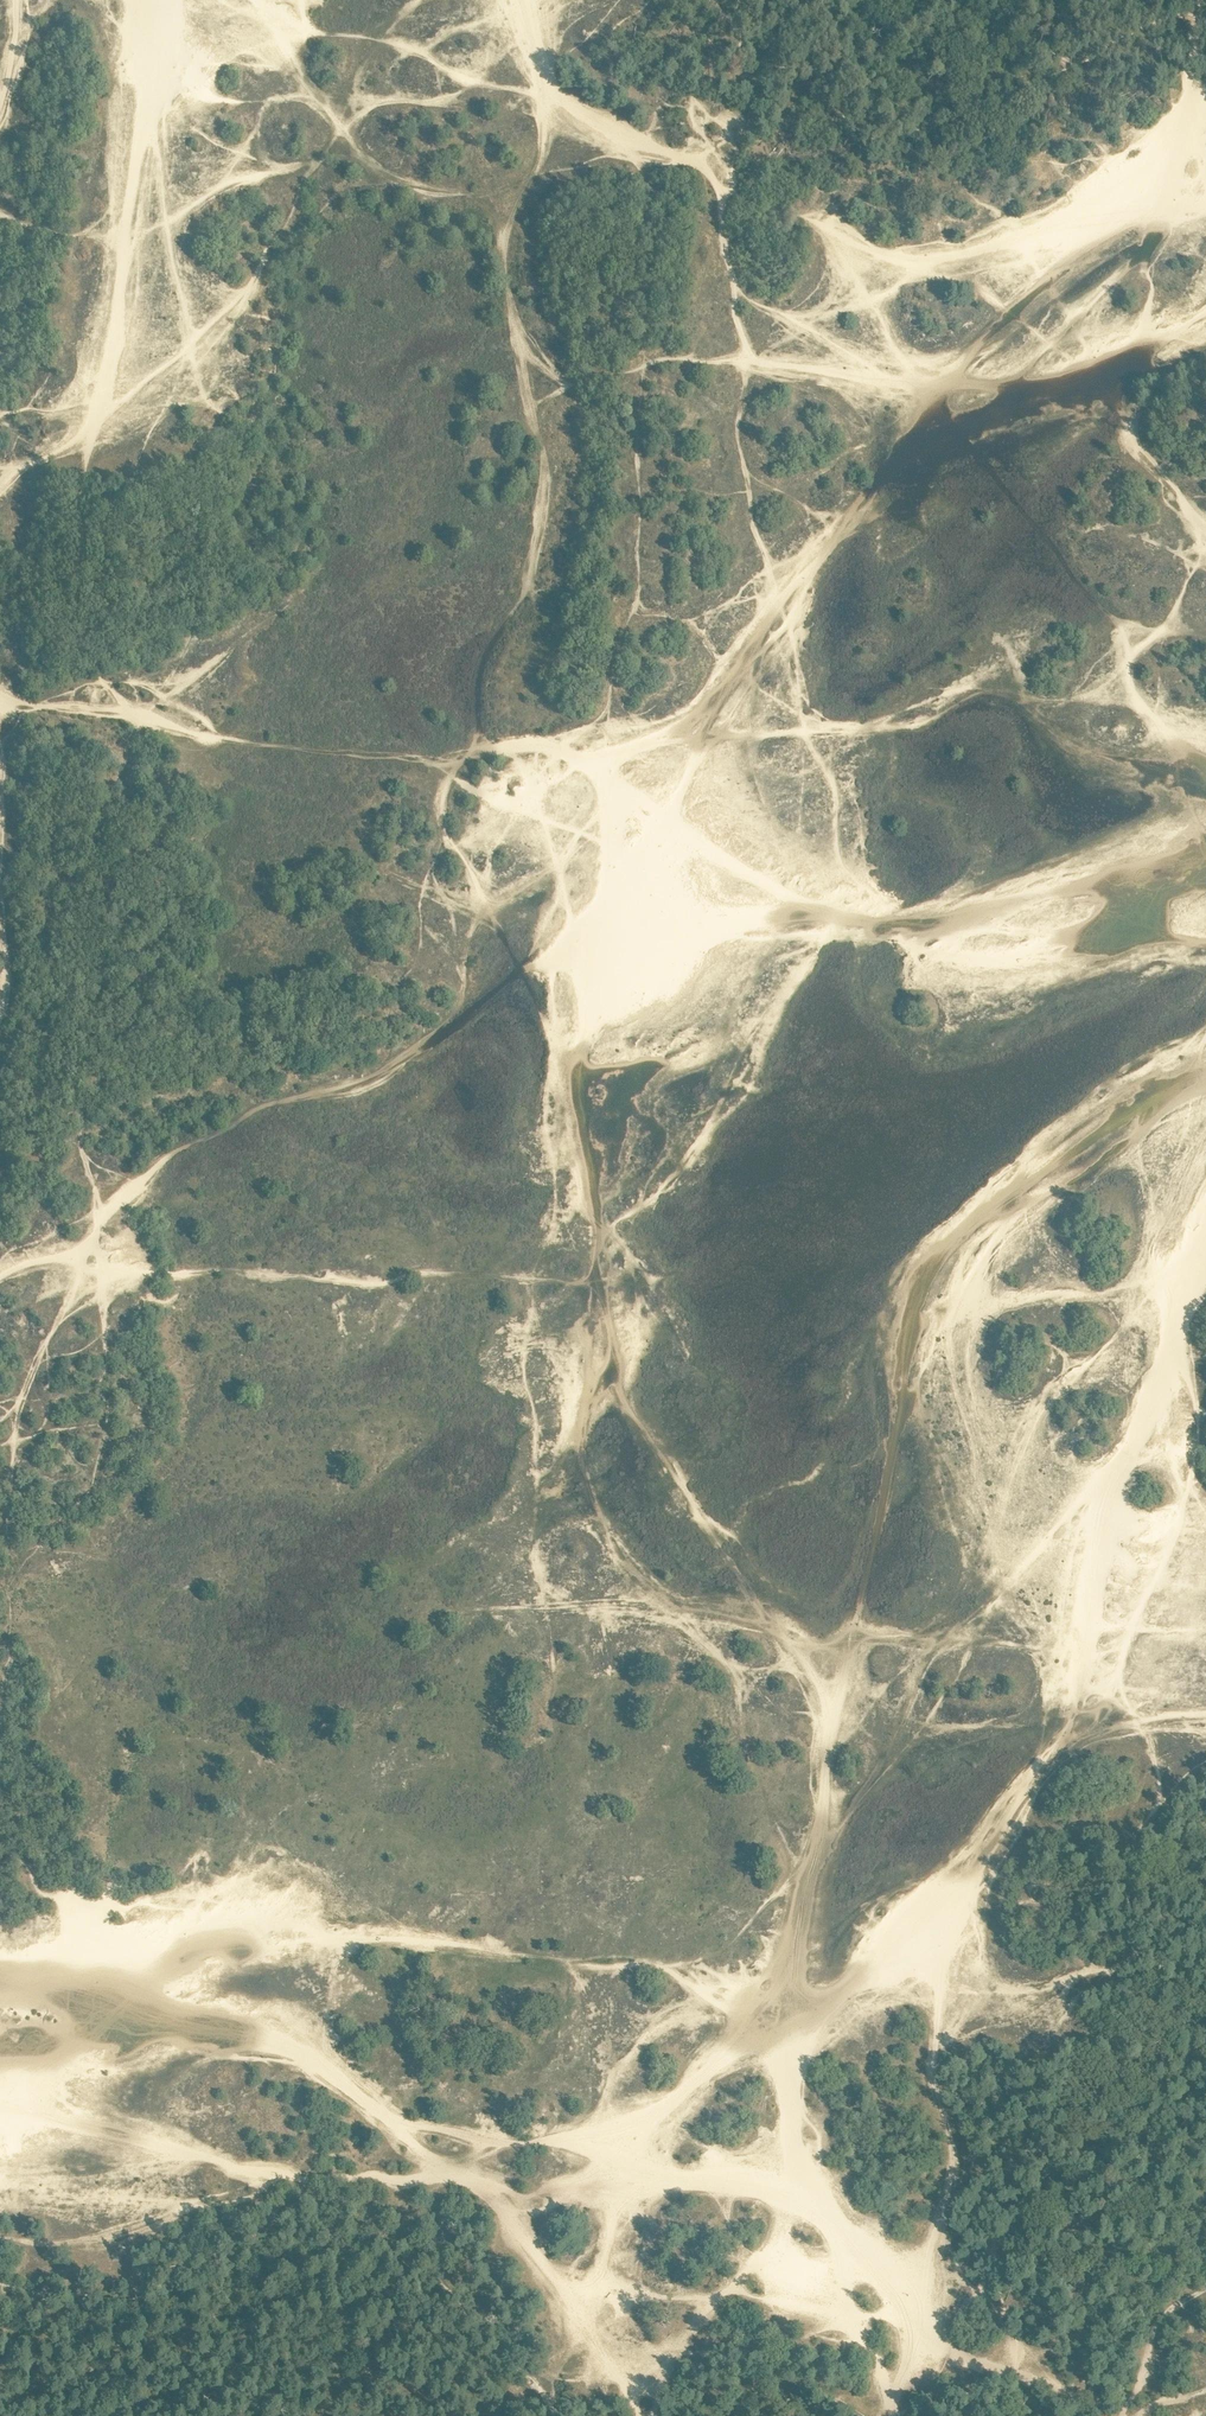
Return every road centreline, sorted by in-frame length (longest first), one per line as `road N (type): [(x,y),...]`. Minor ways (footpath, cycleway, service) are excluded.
road 1 (track): [(1205,353),(1162,369),(1128,362),(1084,379),(965,386),(784,365),(748,370),(738,420),(773,575),(761,632),(722,695),(631,791),(539,956)]
road 2 (track): [(1205,202),(849,269)]

